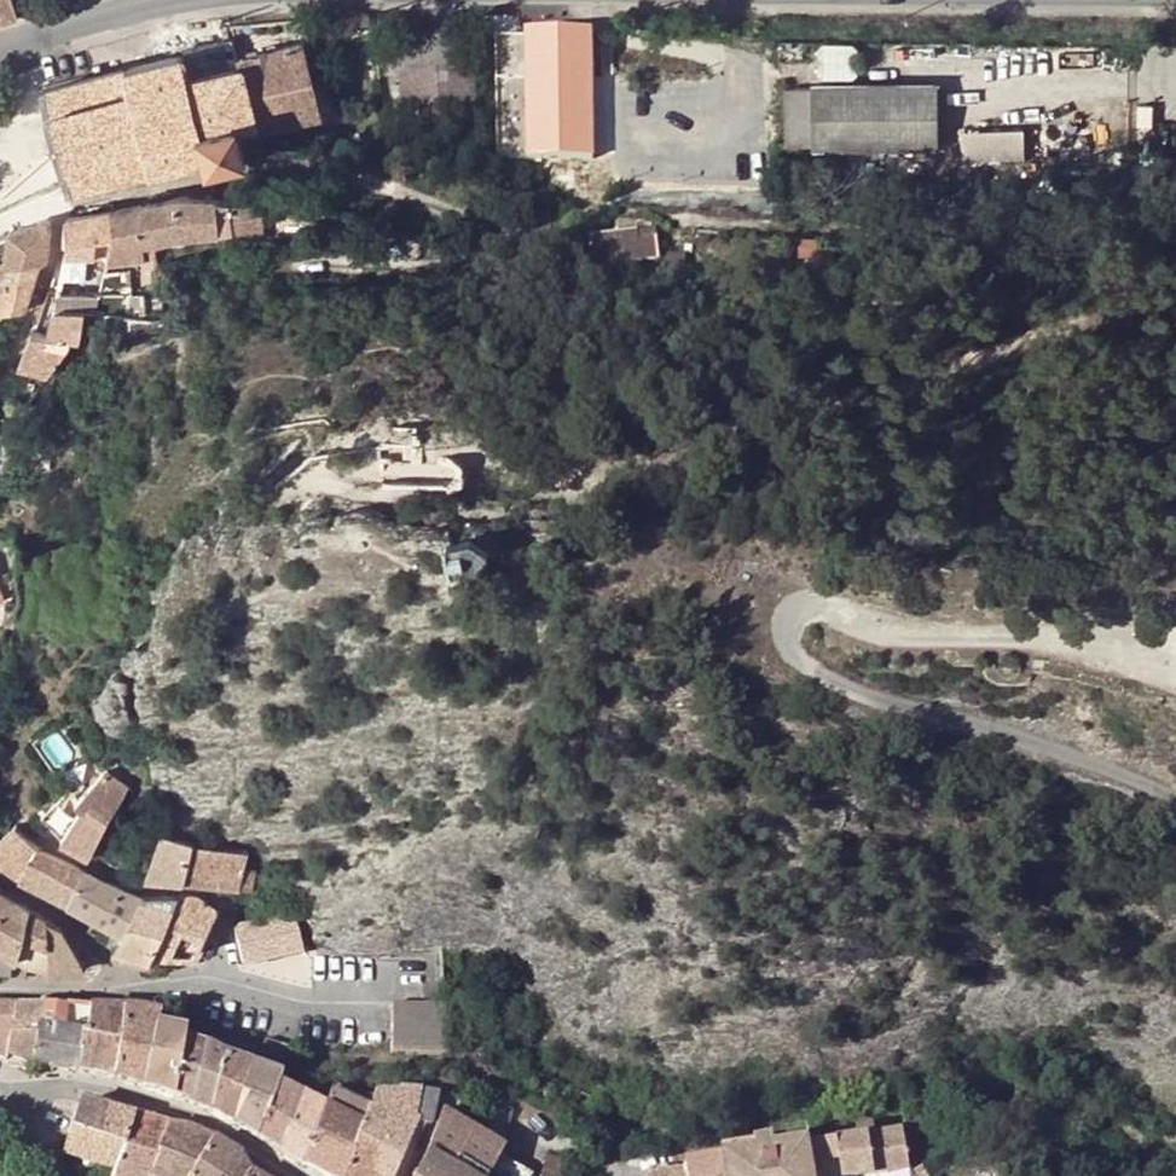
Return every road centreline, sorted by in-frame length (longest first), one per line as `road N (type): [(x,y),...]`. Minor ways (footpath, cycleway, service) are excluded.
road 1 (track): [(1175,645),(913,635),(816,606),(795,610),(789,626),(811,669),(885,704),(1081,762),(1175,802)]
road 2 (residential): [(0,996),(114,987),(369,1015)]
road 3 (secondary): [(174,0),(0,52)]

